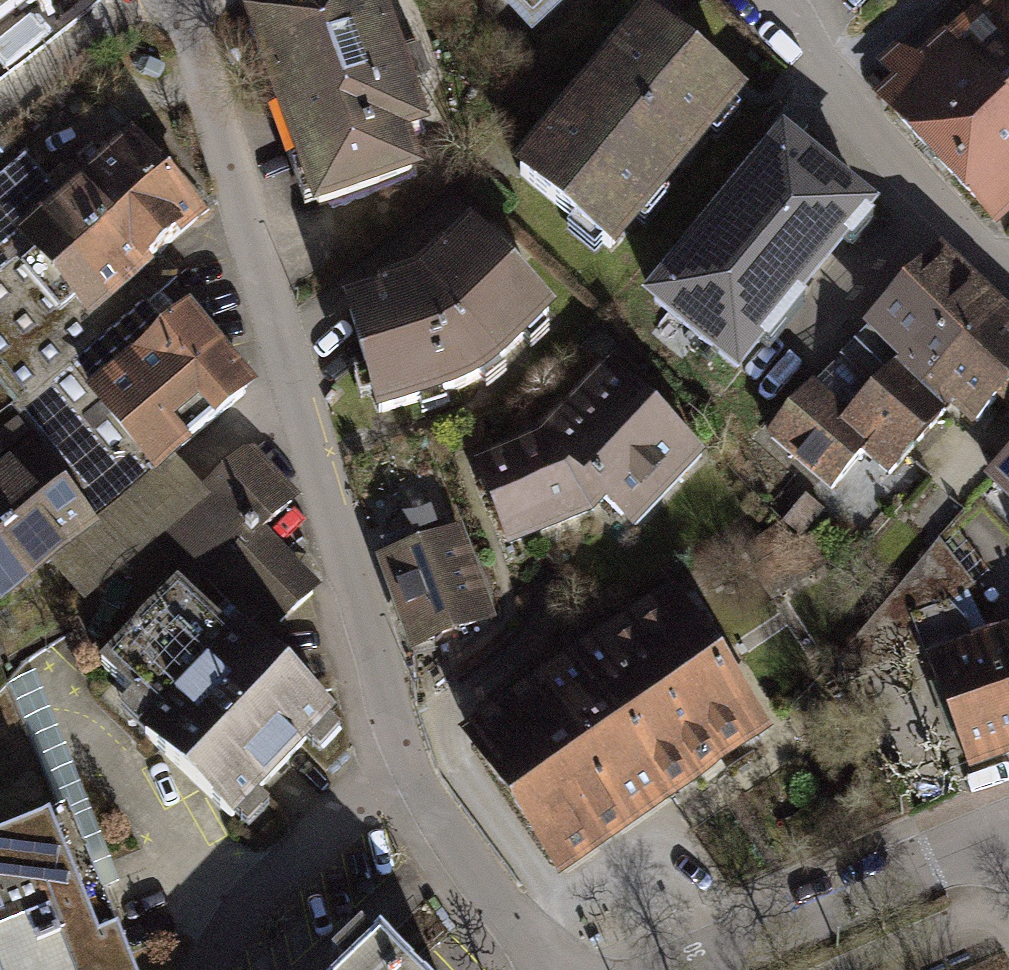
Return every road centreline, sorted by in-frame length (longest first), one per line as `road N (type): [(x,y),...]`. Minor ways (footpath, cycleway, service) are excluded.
road 1 (residential): [(164,0),(279,316),(402,753),(452,848),(562,969)]
road 2 (residential): [(770,0),(788,17),(833,109),(1008,282)]
road 3 (residential): [(688,969),(1008,833)]

